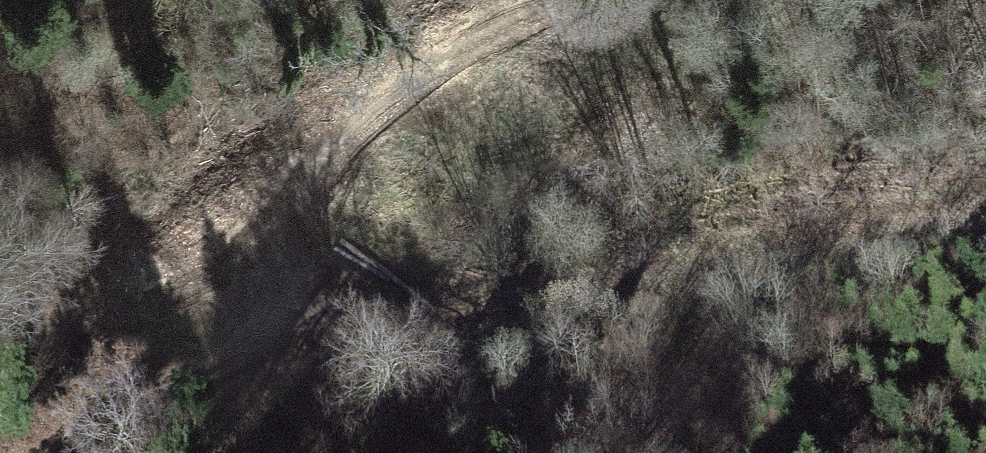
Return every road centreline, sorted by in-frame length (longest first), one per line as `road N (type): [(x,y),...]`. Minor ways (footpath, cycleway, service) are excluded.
road 1 (track): [(546,0),(377,80),(329,123),(297,204),(303,263),(323,302),(60,452)]
road 2 (track): [(985,199),(524,312),(398,325),(323,302)]
road 3 (track): [(0,334),(303,263)]

